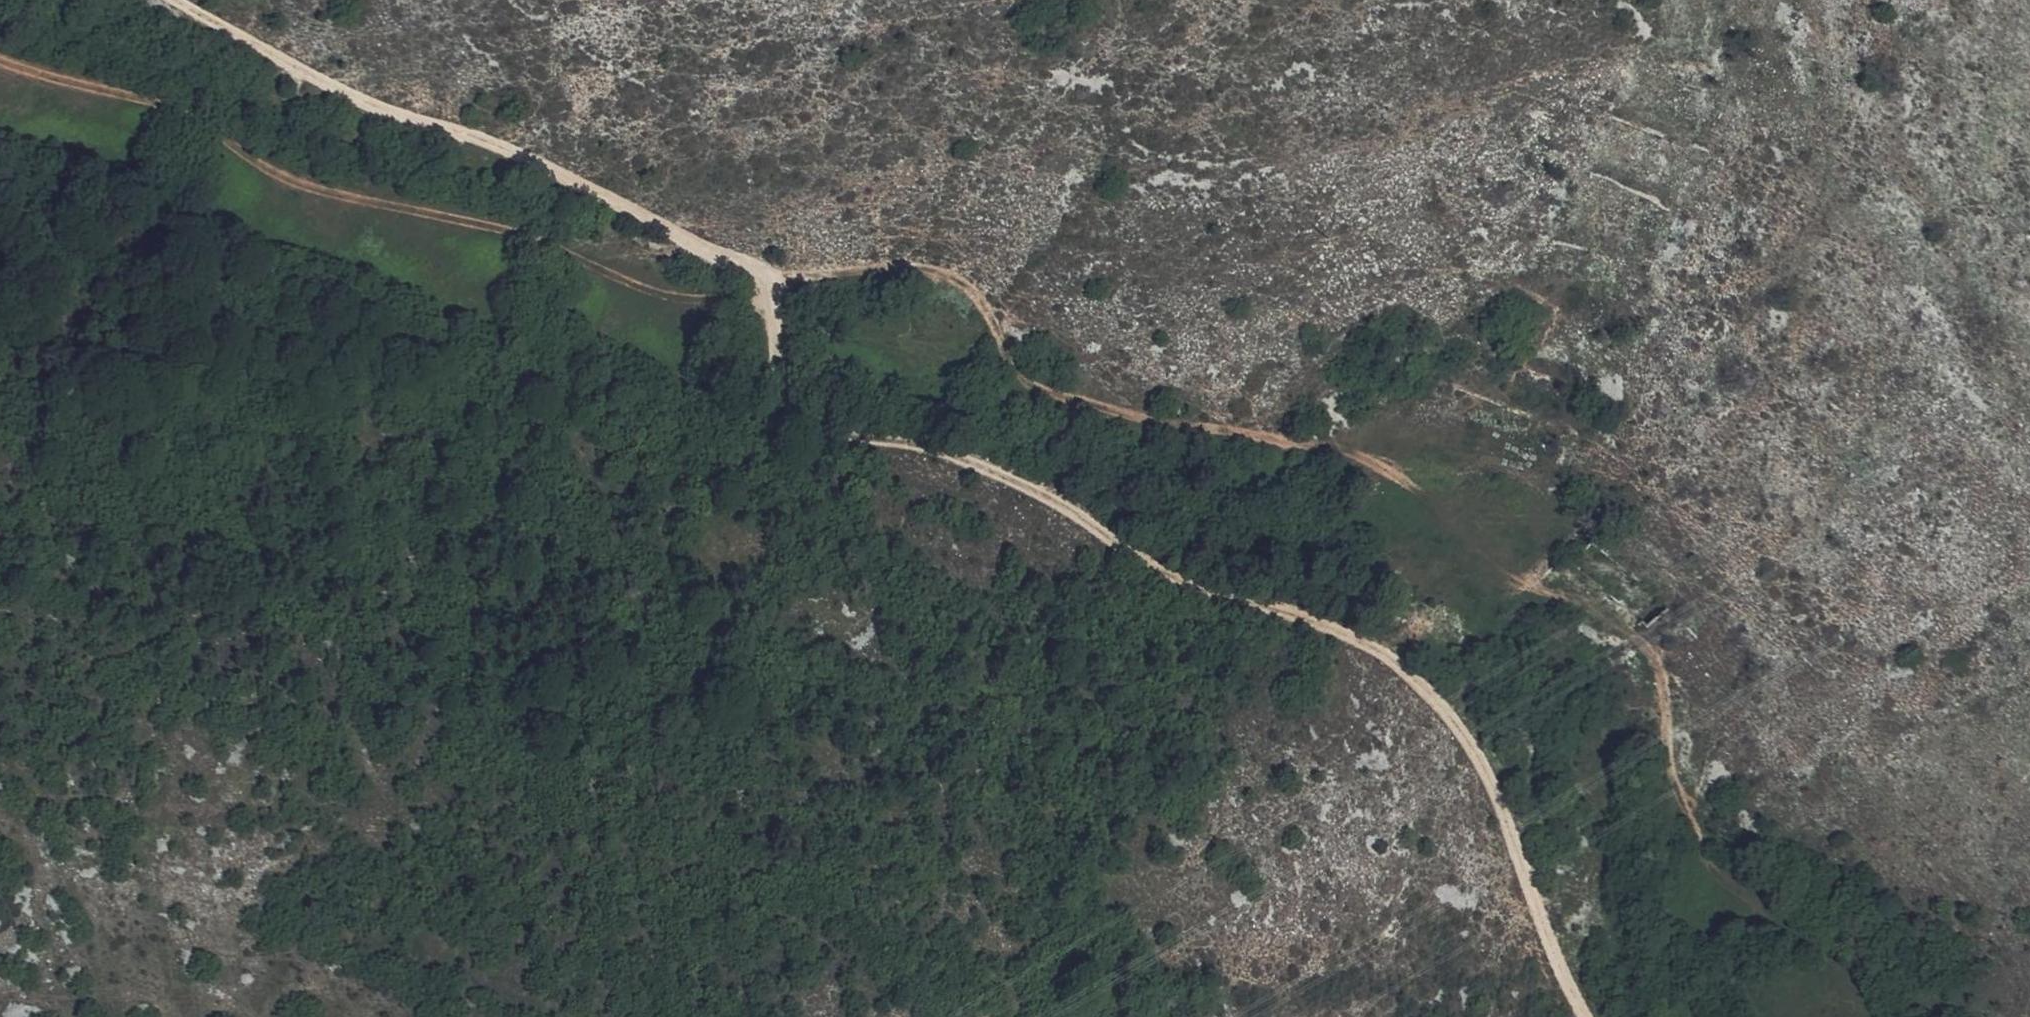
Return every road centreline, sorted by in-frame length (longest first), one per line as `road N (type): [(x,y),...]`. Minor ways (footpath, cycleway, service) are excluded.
road 1 (track): [(767,278),(959,276),(994,318),(1028,386),(1293,442),(1432,490),(1483,547),(1655,654),(1688,818),(1726,876),(1818,946)]
road 2 (track): [(767,278),(787,403),(831,431),(978,463),(1045,495),(1187,586),(1361,644),(1426,686),(1473,746),(1553,949),(1589,1016)]
road 3 (track): [(178,0),(359,97),(515,148),(767,278)]

